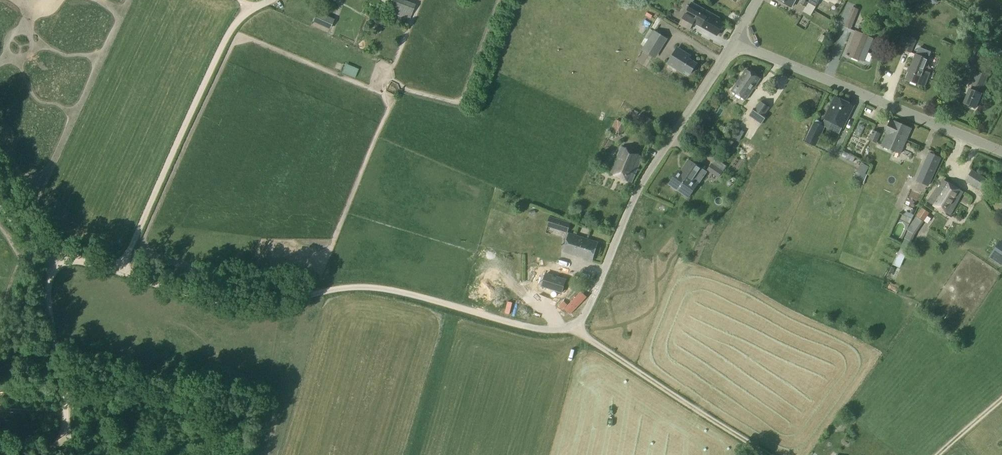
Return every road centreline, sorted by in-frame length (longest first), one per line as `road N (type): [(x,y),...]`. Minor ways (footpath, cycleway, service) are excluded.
road 1 (track): [(768,454),(578,324),(539,329),(363,287),(235,305),(117,272)]
road 2 (residential): [(578,324),(639,189),(735,42)]
road 3 (track): [(117,272),(228,30),(252,10)]
road 4 (residential): [(735,42),(1001,151)]
road 5 (track): [(57,267),(50,299),(75,454)]

